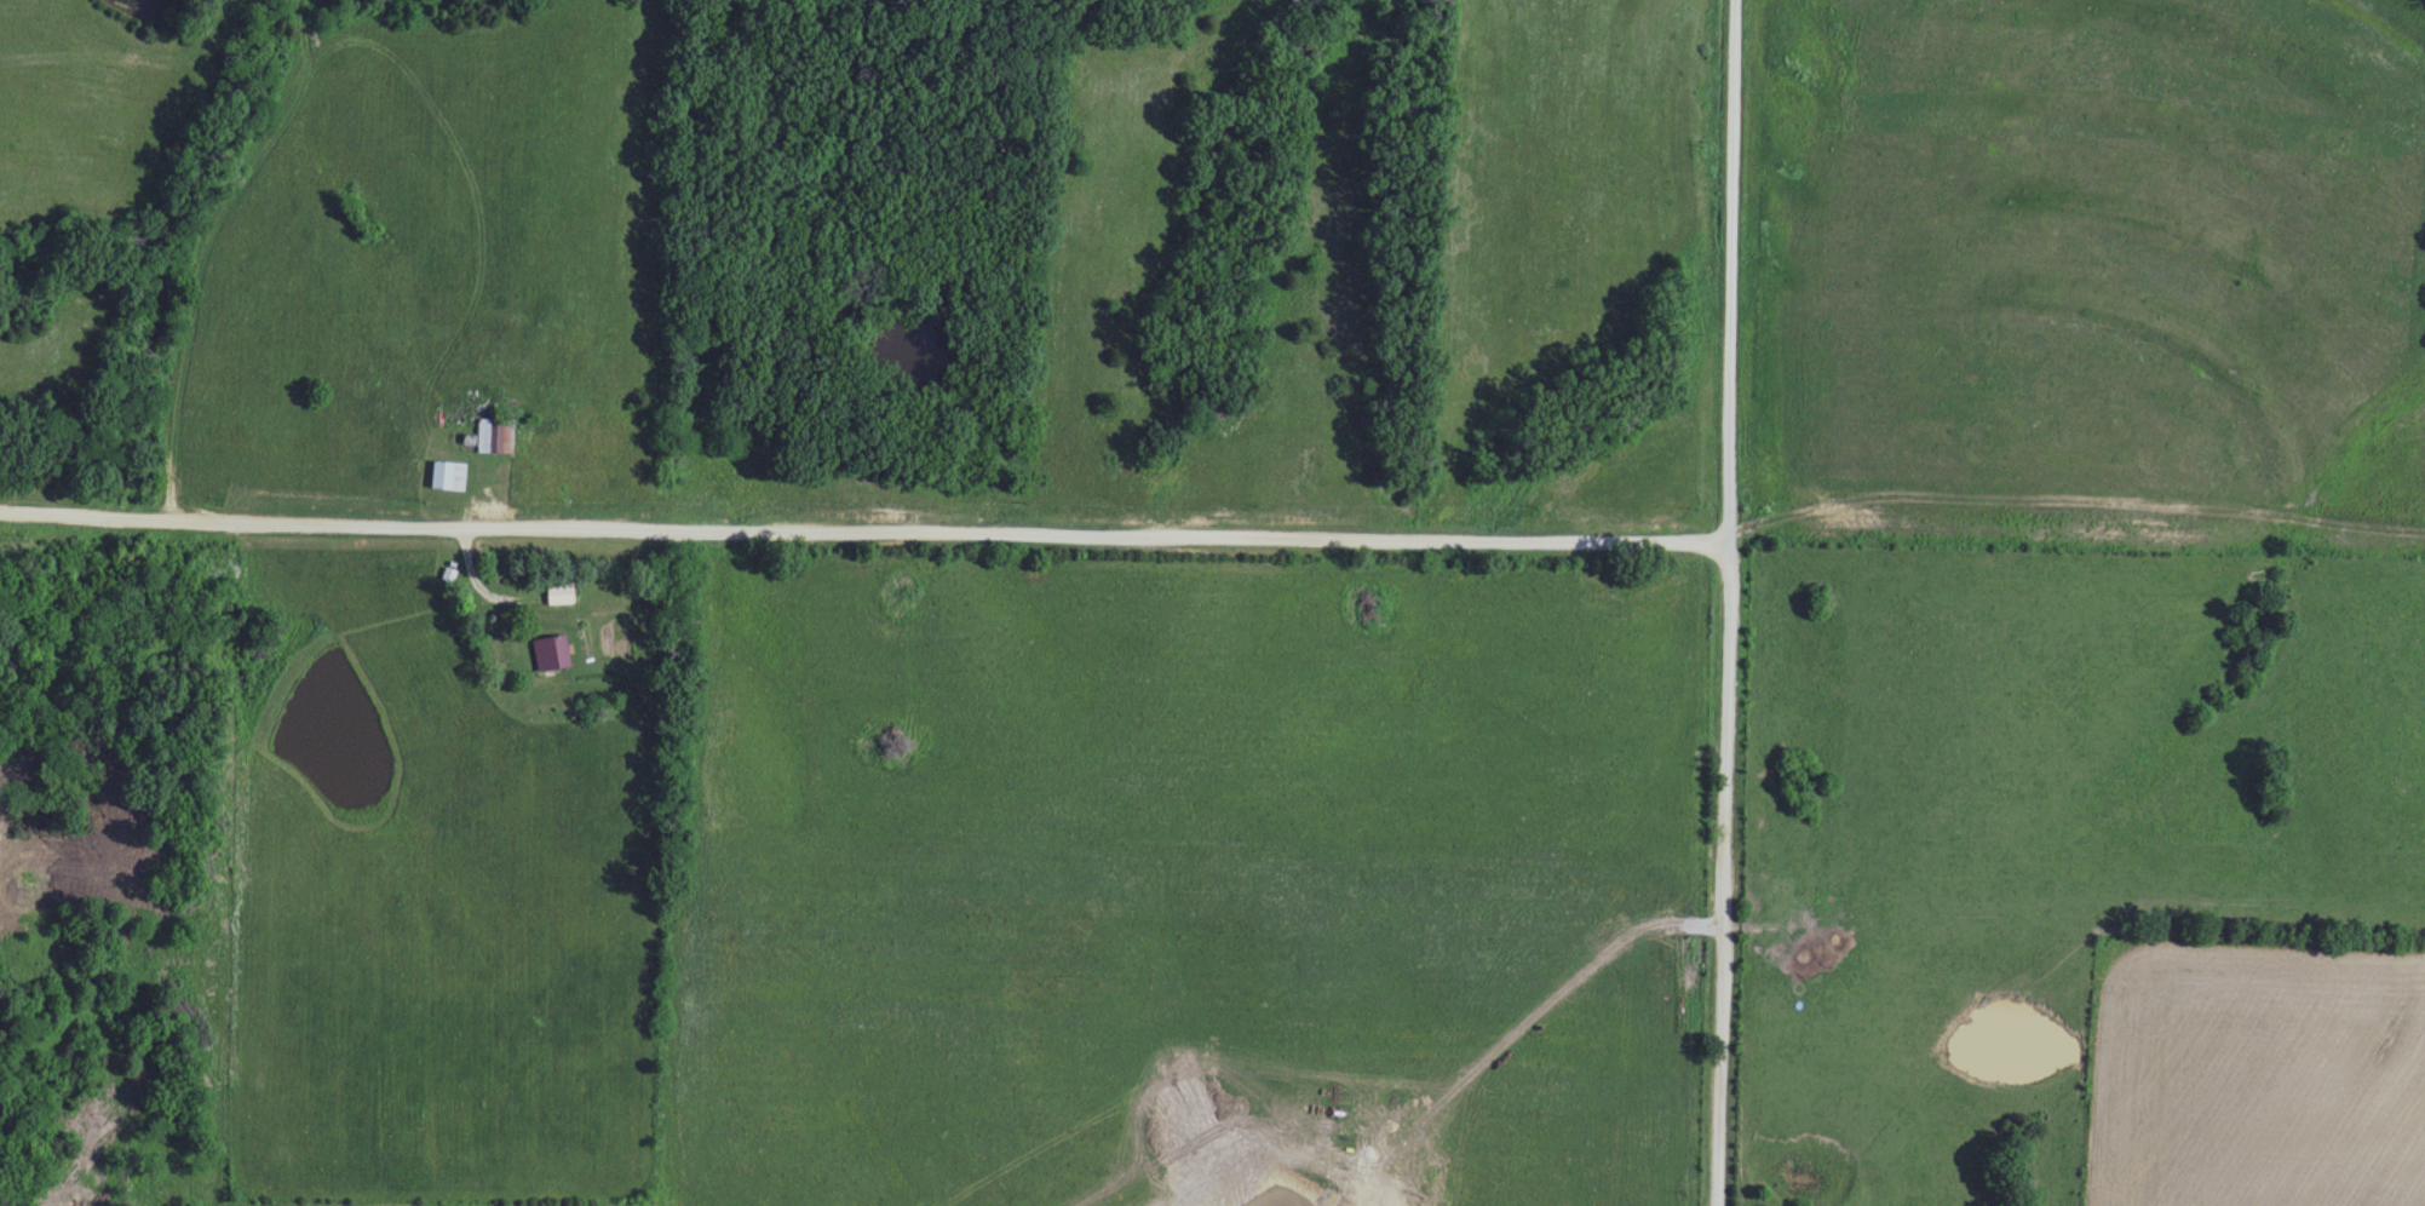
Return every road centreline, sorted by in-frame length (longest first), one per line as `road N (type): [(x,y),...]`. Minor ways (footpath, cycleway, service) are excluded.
road 1 (residential): [(0,511),(329,527),(1186,530),(1653,539),(1726,549)]
road 2 (residential): [(1713,1205),(1723,1011),(1734,0)]

